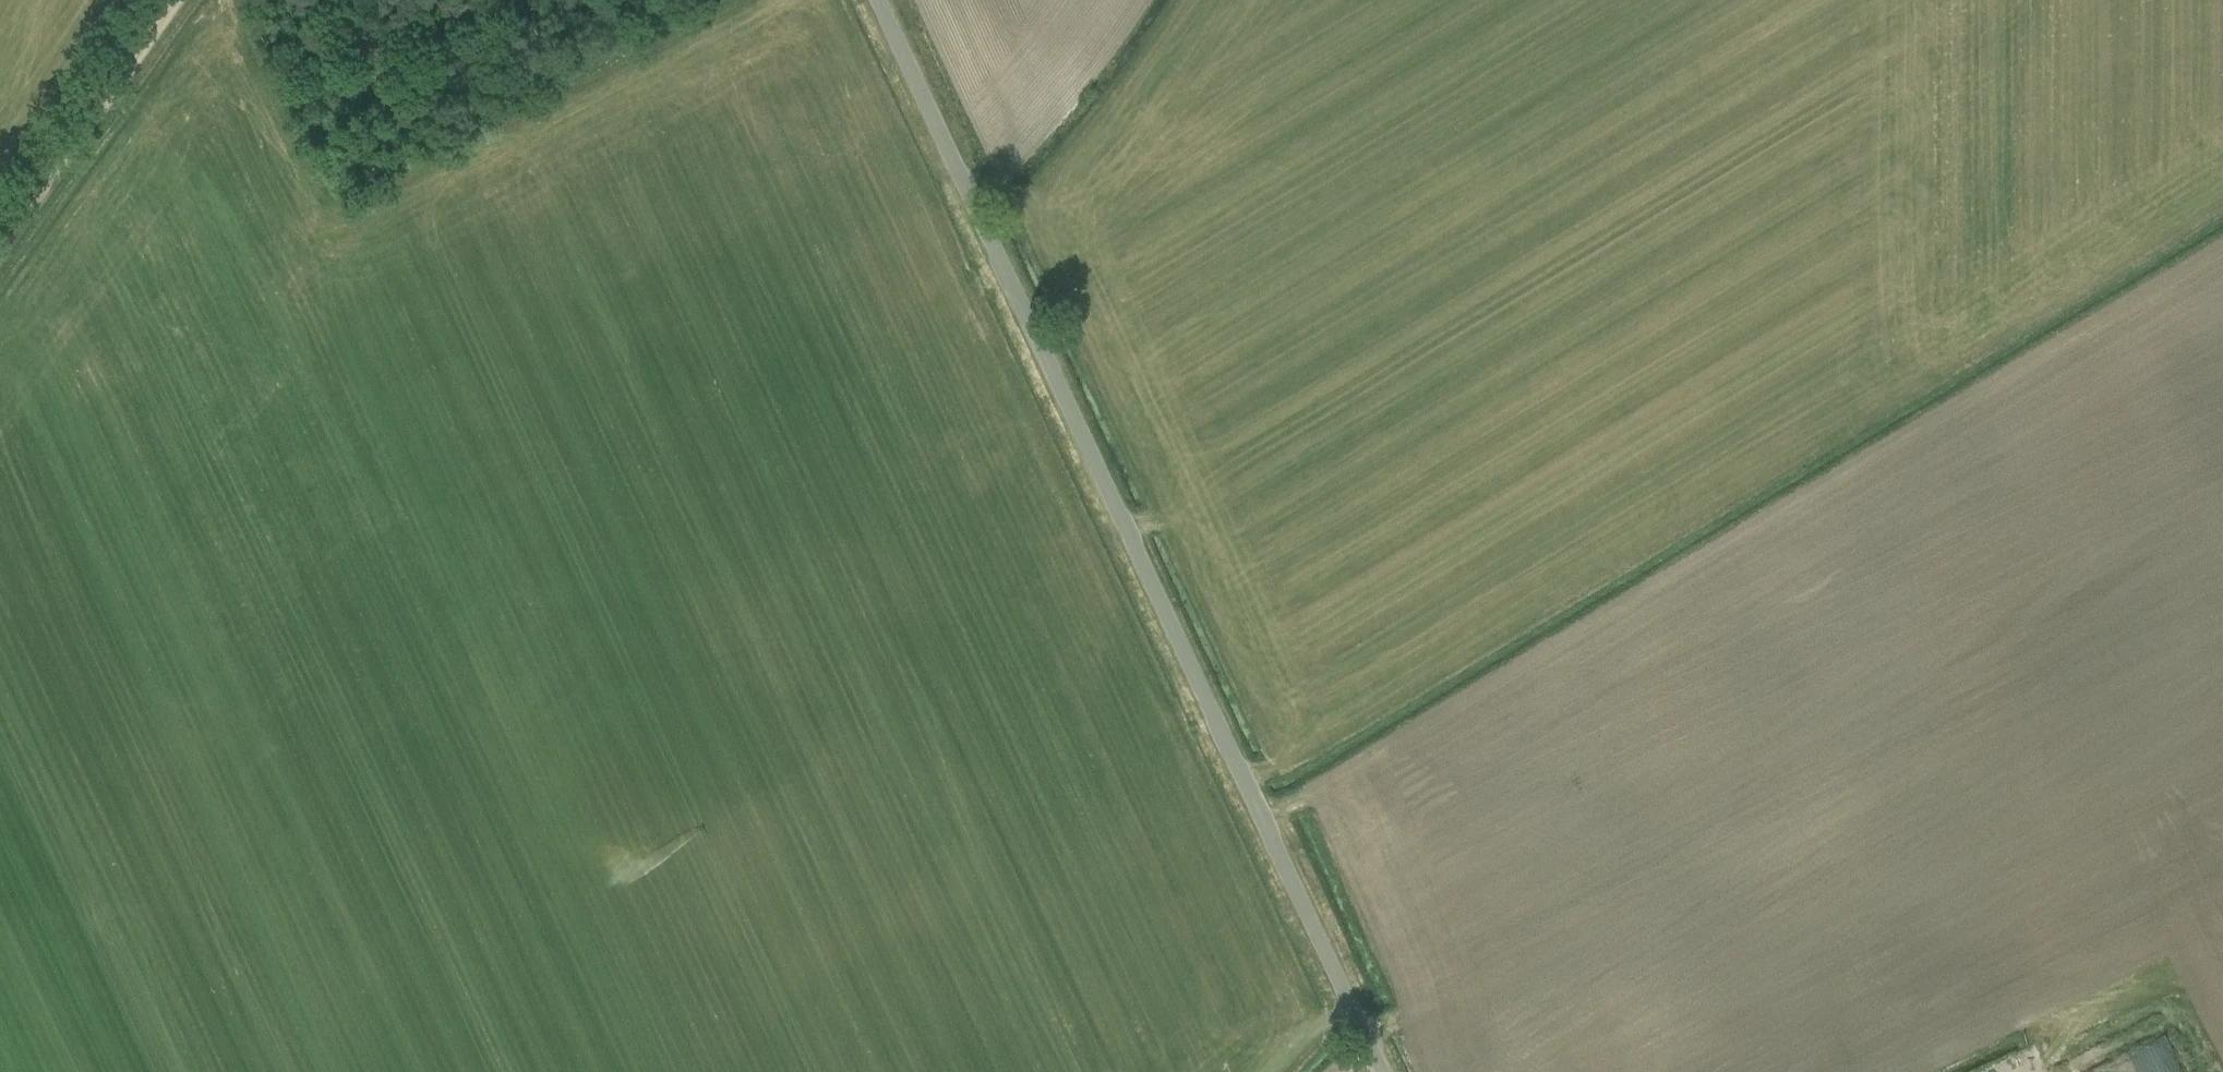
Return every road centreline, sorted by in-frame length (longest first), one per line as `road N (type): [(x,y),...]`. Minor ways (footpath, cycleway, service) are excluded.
road 1 (unclassified): [(1380,1071),(876,0)]
road 2 (track): [(0,248),(177,0)]

